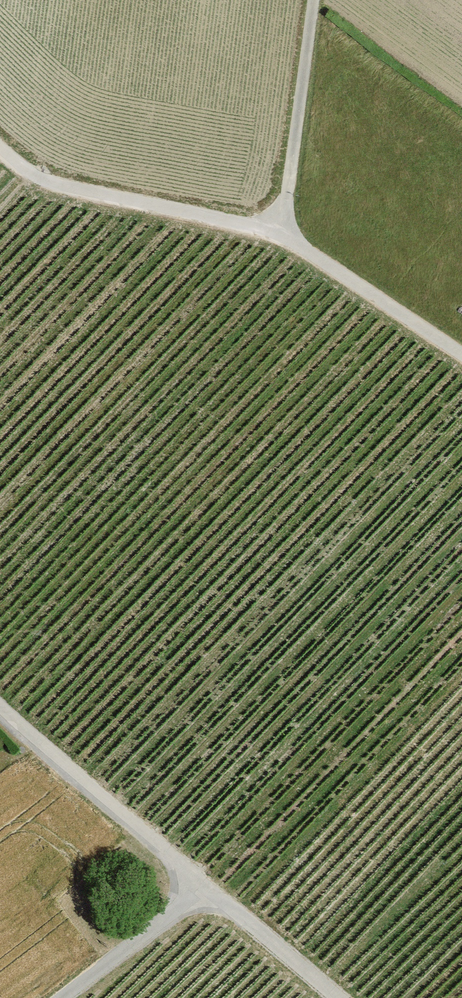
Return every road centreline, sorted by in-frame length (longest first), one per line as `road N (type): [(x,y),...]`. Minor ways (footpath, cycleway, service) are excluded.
road 1 (track): [(461,358),(283,242),(33,187),(0,157)]
road 2 (residential): [(69,997),(206,892),(325,997)]
road 3 (track): [(0,708),(206,892)]
road 4 (track): [(283,242),(317,0)]

